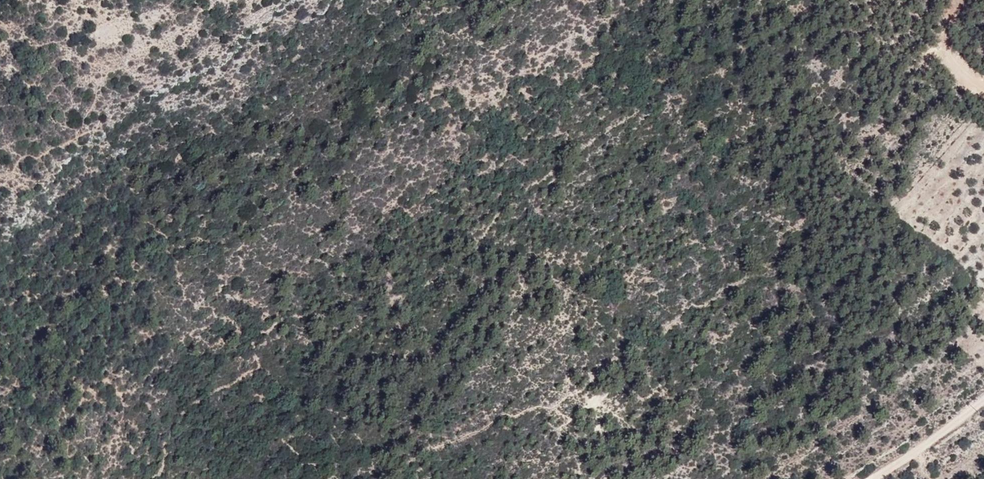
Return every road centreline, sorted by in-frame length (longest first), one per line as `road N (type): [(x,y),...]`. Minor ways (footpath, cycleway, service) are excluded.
road 1 (unclassified): [(874,478),(983,401)]

